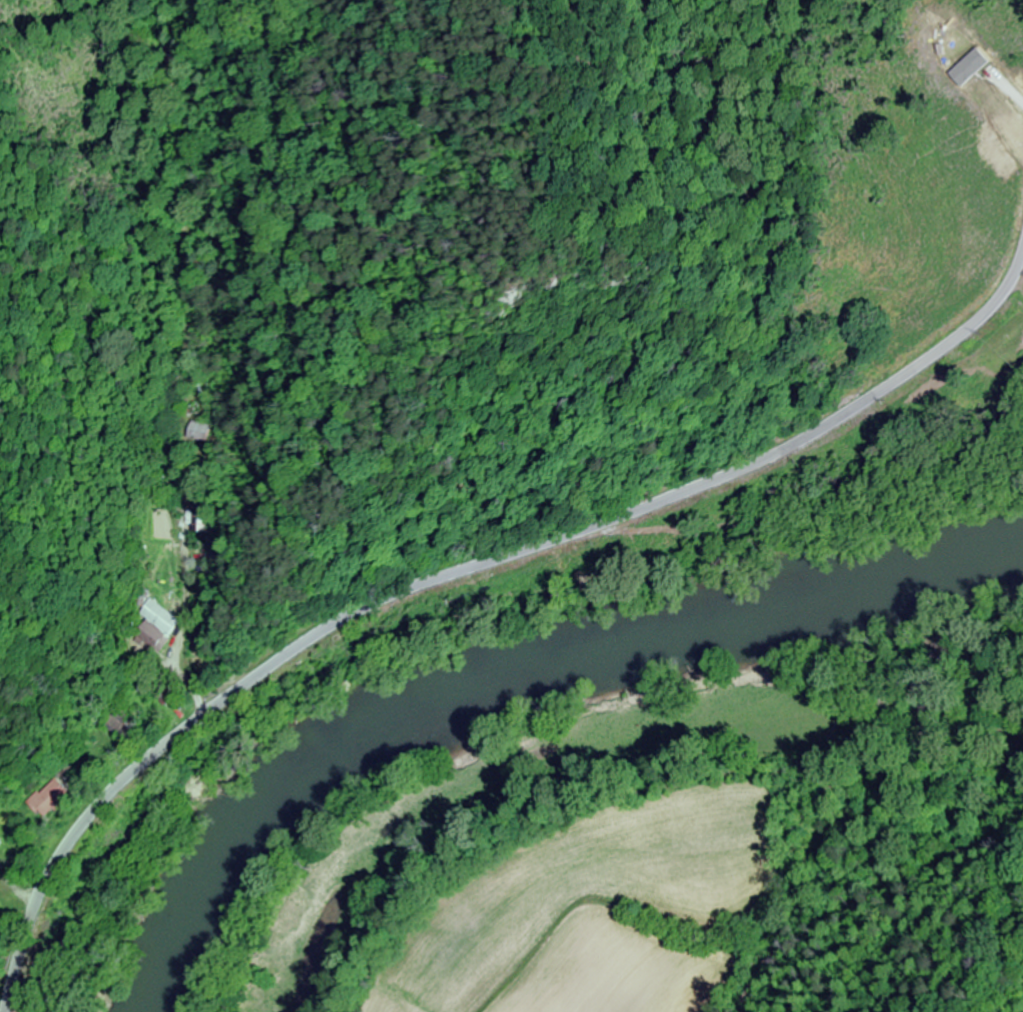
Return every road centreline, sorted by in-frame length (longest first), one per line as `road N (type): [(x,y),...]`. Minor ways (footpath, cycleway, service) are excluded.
road 1 (secondary): [(12,1011),(40,917),(81,836),(121,790),(217,712),(352,618),(625,522),(786,455),(921,371),(980,322),(1022,258)]

